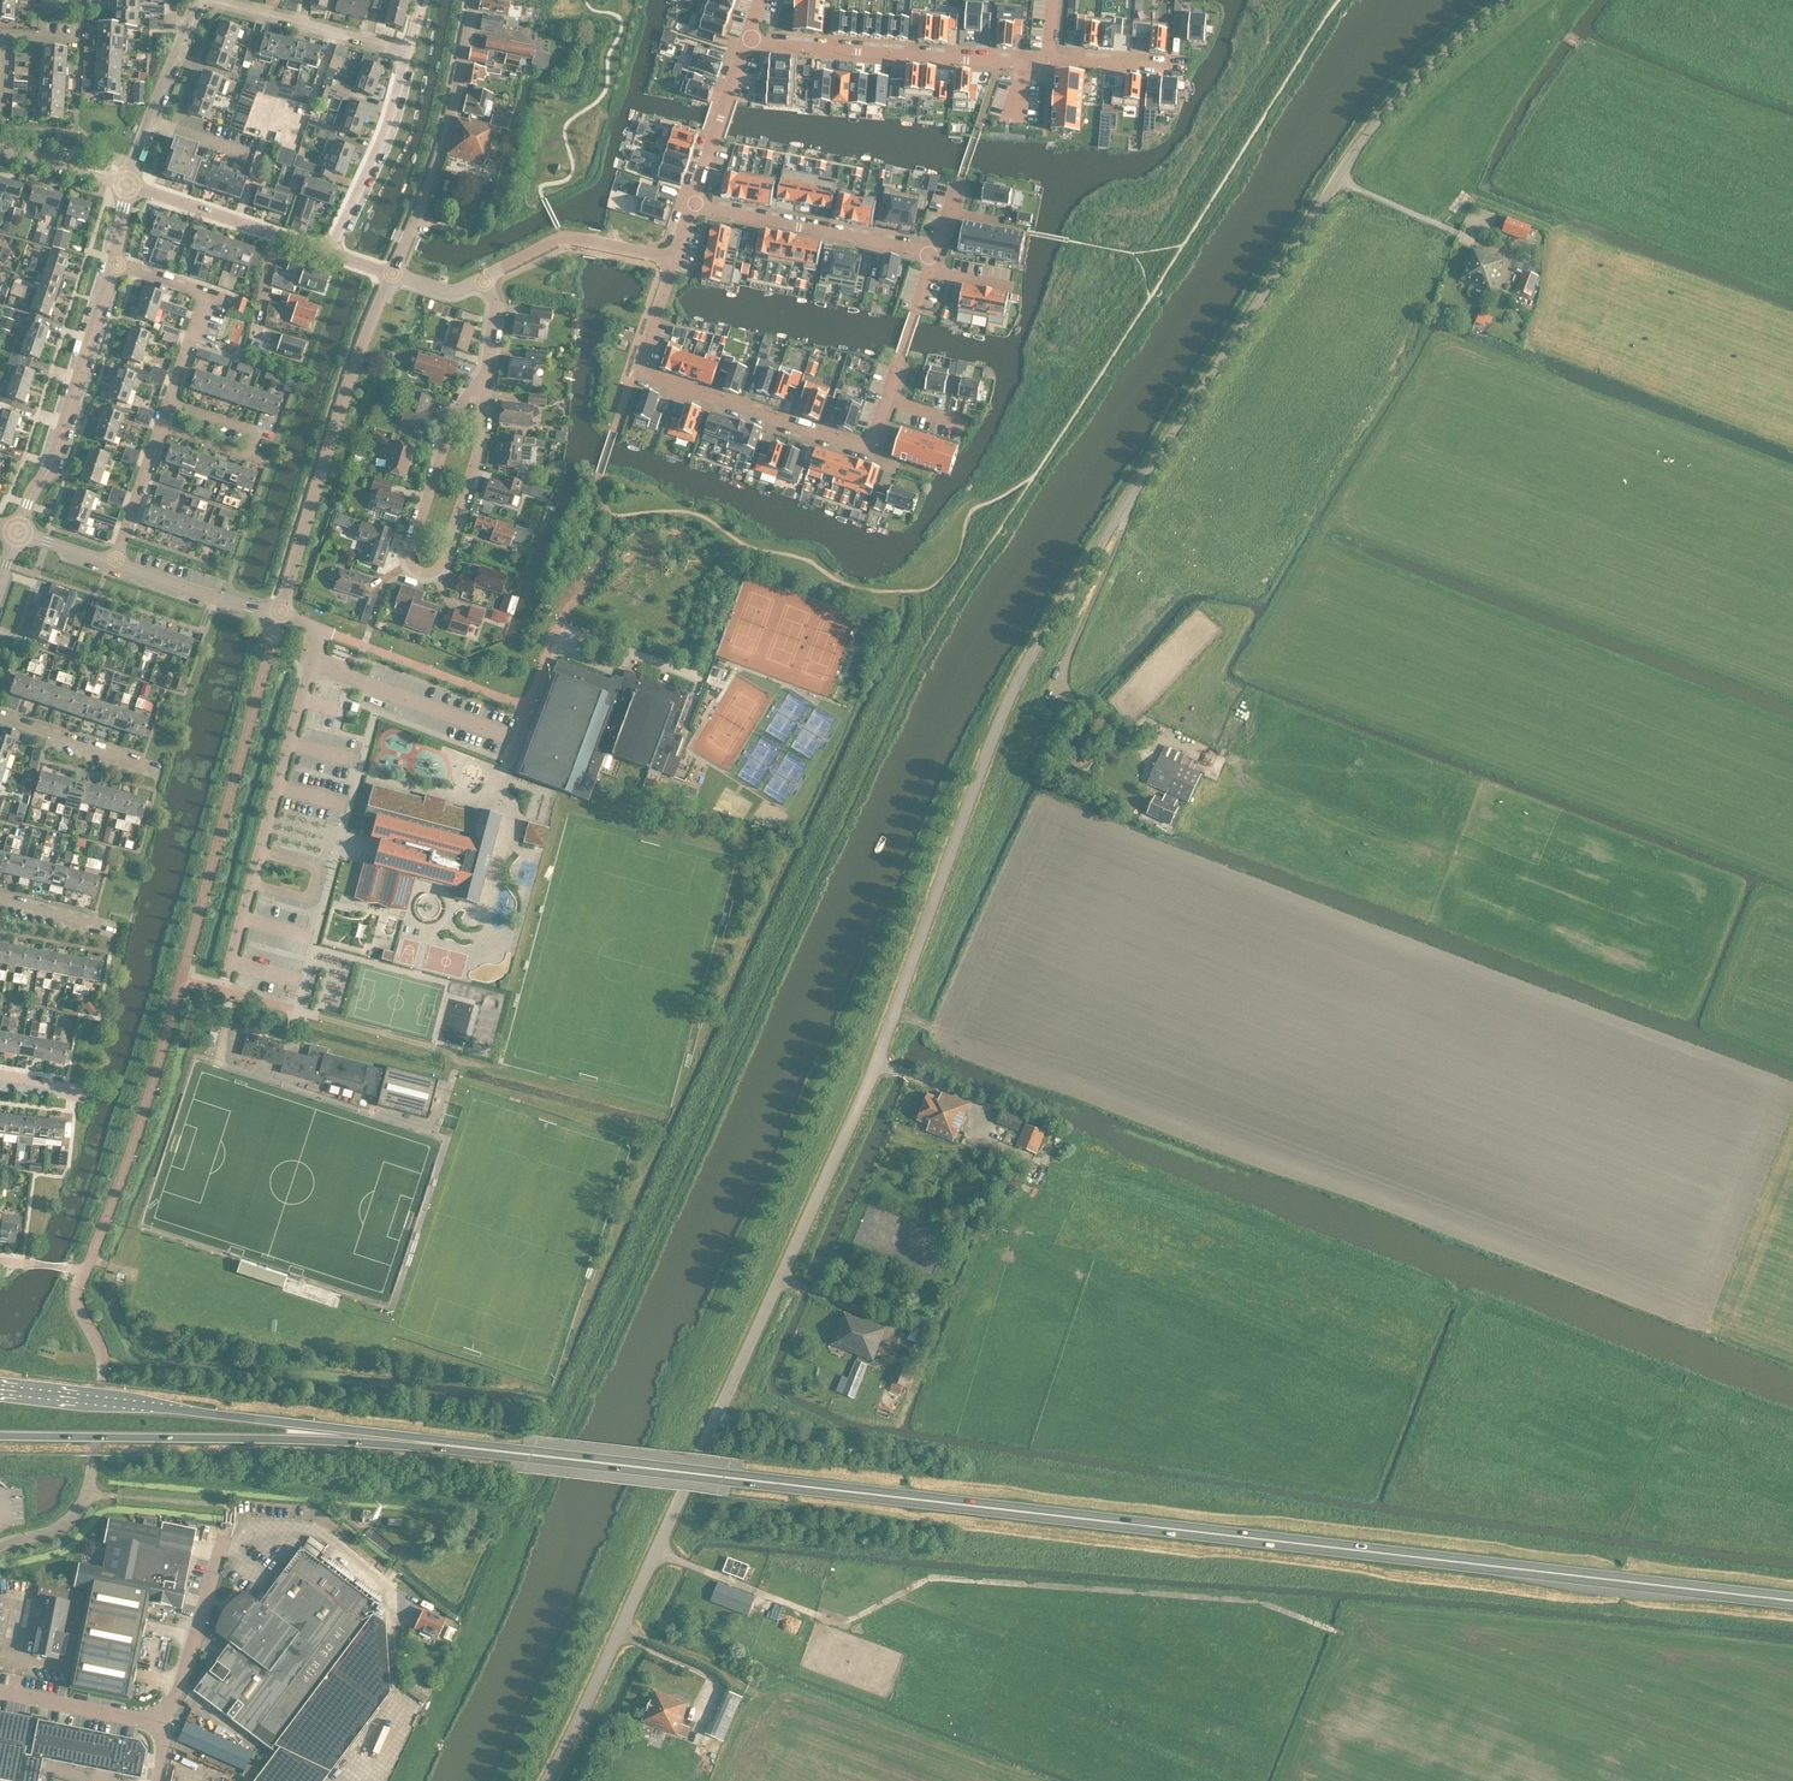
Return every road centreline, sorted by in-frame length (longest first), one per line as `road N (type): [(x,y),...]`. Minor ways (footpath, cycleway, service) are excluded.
road 1 (unclassified): [(546,1780),(861,1105),(1029,656),(1359,144),(1417,75),(1505,0)]
road 2 (trunk): [(1792,1600),(357,1436)]
road 3 (residential): [(488,362),(459,400),(410,554),(423,572),(441,563),(482,438)]
road 4 (residential): [(114,561),(207,294),(114,264)]
road 5 (trunk): [(357,1436),(0,1389)]
road 6 (residential): [(279,614),(343,402),(393,273)]
road 7 (trunk): [(0,1435),(357,1436)]
road 8 (residential): [(636,370),(871,447),(901,353)]
road 9 (residential): [(320,629),(230,962)]
road 10 (residential): [(746,39),(1049,59)]
road 11 (residential): [(393,273),(441,156),(474,0)]
road 12 (residential): [(18,530),(53,459),(114,264)]
road 13 (residential): [(691,201),(934,254)]
road 14 (residential): [(330,251),(390,118),(406,51)]
road 15 (residential): [(330,251),(127,184)]
road 16 (unclassified): [(158,1722),(177,1694),(228,1531)]
road 17 (residential): [(406,51),(213,0)]
road 18 (residential): [(672,258),(563,238),(484,278)]
road 19 (residential): [(127,184),(199,0)]
road 20 (residential): [(0,139),(6,34),(82,37)]
road 21 (residential): [(279,614),(114,561)]
road 22 (residential): [(691,201),(746,39)]
road 23 (residential): [(159,771),(0,715)]
road 24 (unclassified): [(158,1722),(0,1690)]
road 25 (residential): [(127,184),(0,145)]
road 26 (residential): [(1049,59),(1177,68)]
road 27 (residential): [(117,927),(0,896)]

